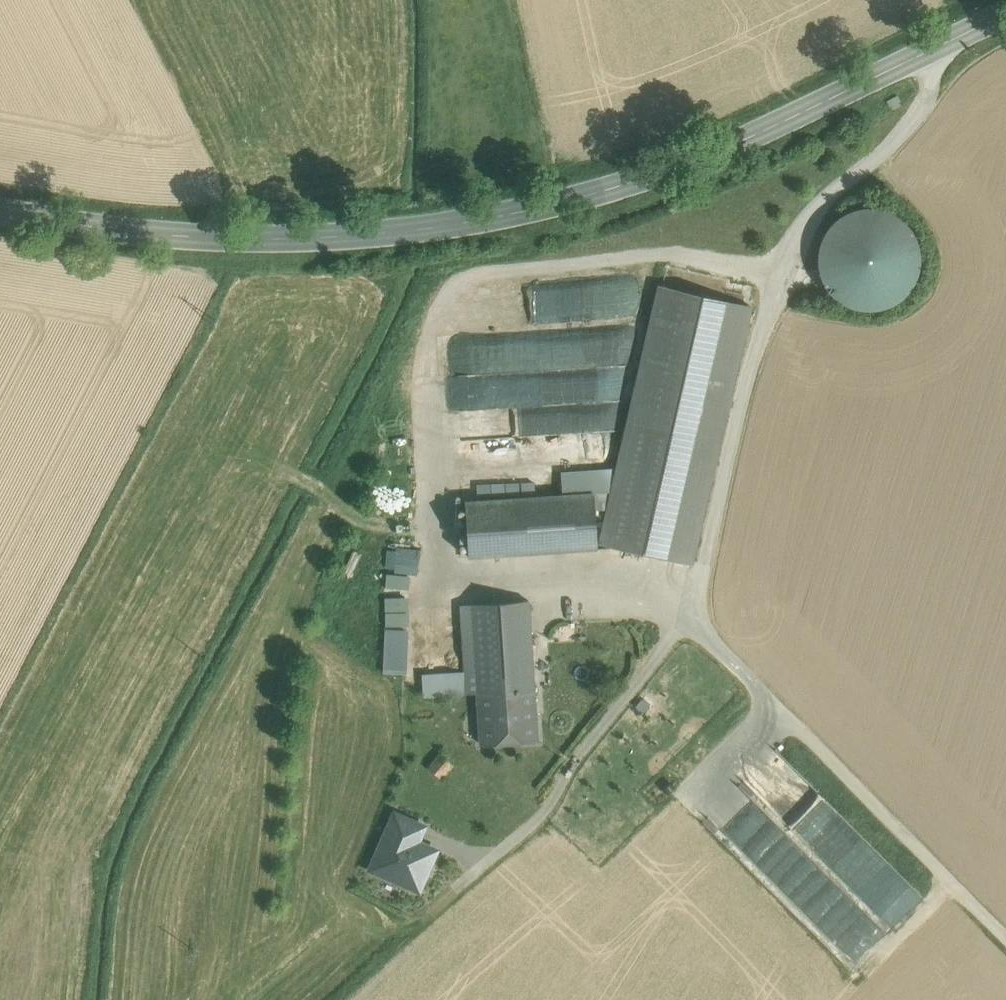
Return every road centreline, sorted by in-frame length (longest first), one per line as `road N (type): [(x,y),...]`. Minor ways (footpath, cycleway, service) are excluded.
road 1 (track): [(937,50),(934,94),(782,312),(671,577),(672,607),(721,646),(1005,940)]
road 2 (secondary): [(0,209),(169,235),(401,231),(483,220),(626,186),(712,152),(1005,15)]
road 3 (track): [(671,598),(608,600),(500,573),(445,575),(428,337),(438,294),(454,276),(669,257),(742,269),(793,293)]
road 4 (track): [(423,915),(545,834),(577,753),(690,629)]

